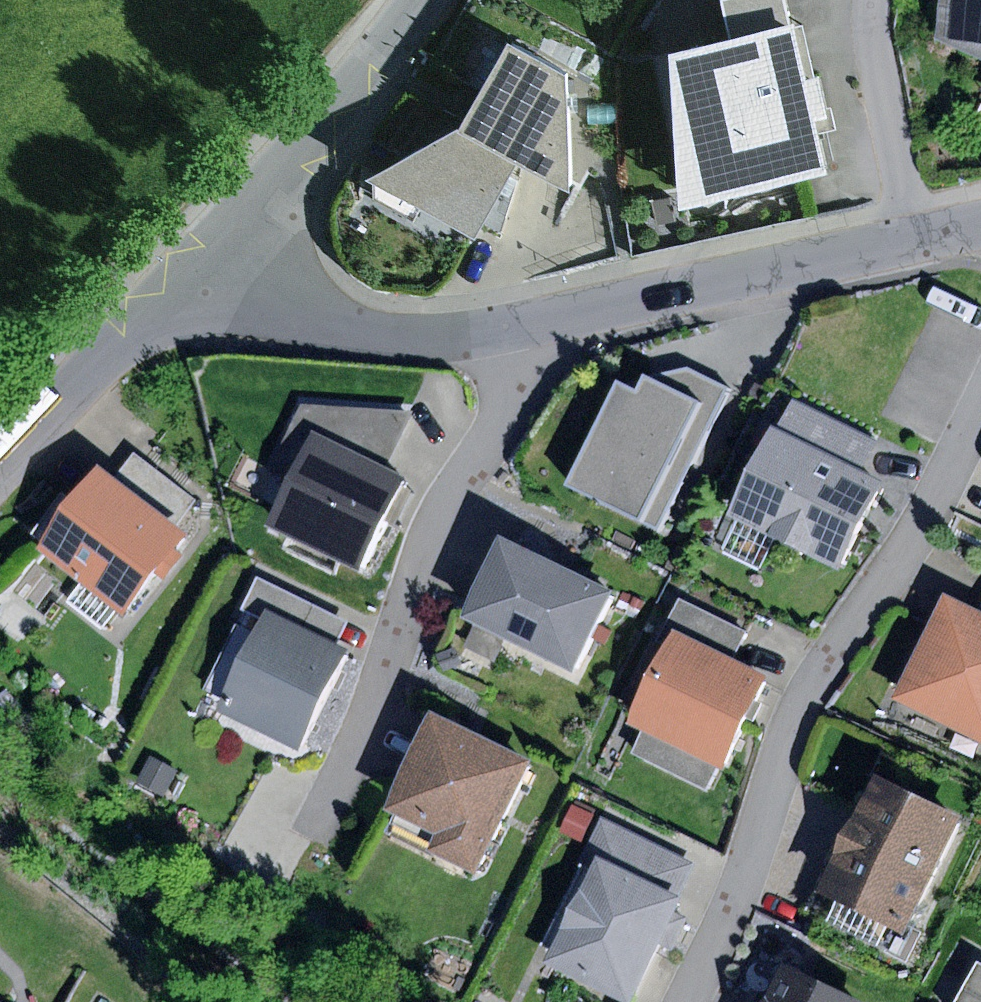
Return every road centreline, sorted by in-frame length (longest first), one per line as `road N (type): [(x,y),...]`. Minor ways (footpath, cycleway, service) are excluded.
road 1 (residential): [(214,251),(280,308),(366,332),(465,337),(915,243)]
road 2 (tertiary): [(214,251),(419,0)]
road 3 (tertiary): [(0,471),(214,251)]
road 4 (residential): [(915,243),(872,59),(869,0)]

